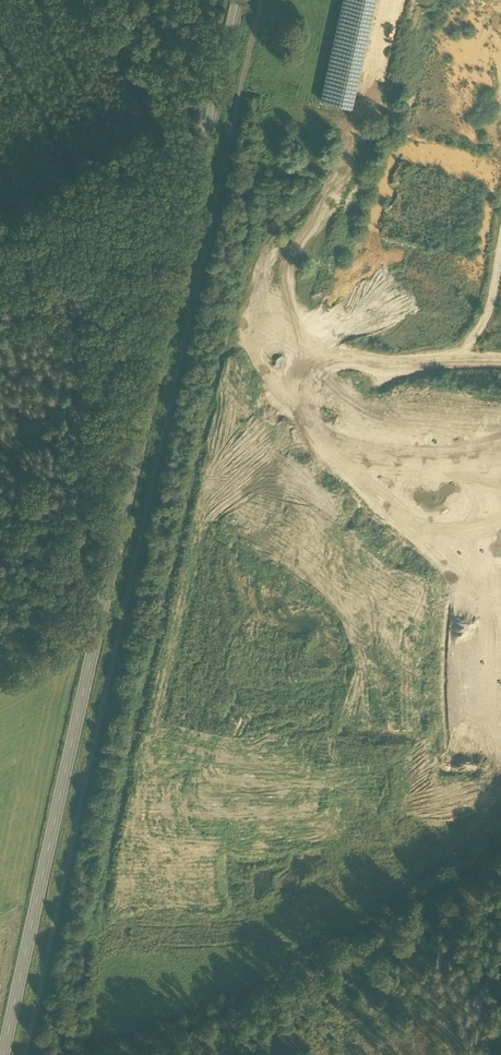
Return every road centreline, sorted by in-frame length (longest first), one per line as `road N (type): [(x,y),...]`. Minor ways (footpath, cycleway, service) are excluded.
road 1 (primary): [(3,1054),(243,0)]
road 2 (track): [(500,850),(136,1054)]
road 3 (track): [(0,235),(216,119)]

